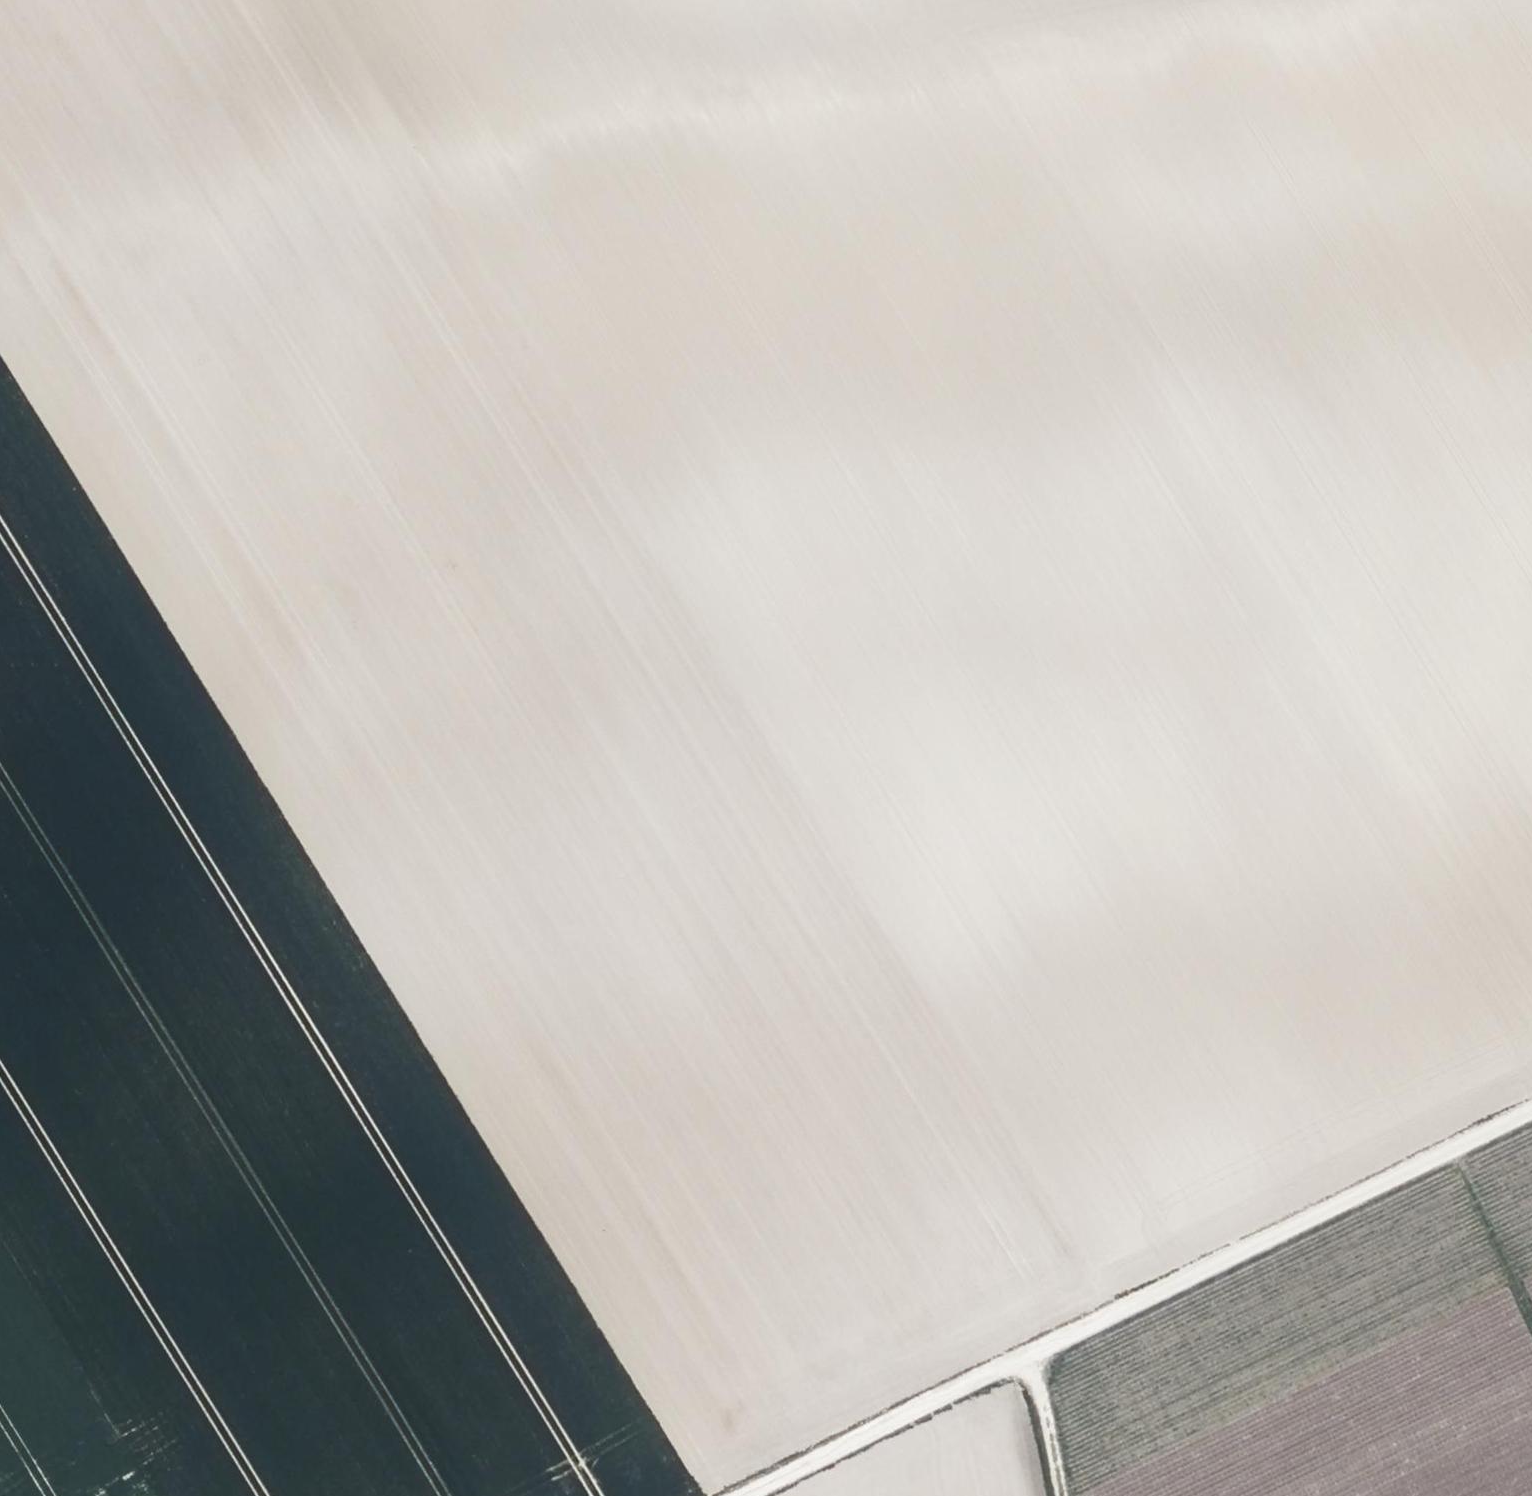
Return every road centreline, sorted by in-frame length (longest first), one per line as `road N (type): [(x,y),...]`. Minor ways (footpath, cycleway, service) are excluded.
road 1 (track): [(741,1495),(1531,1114)]
road 2 (track): [(1061,1495),(1045,1416),(1021,1362)]

